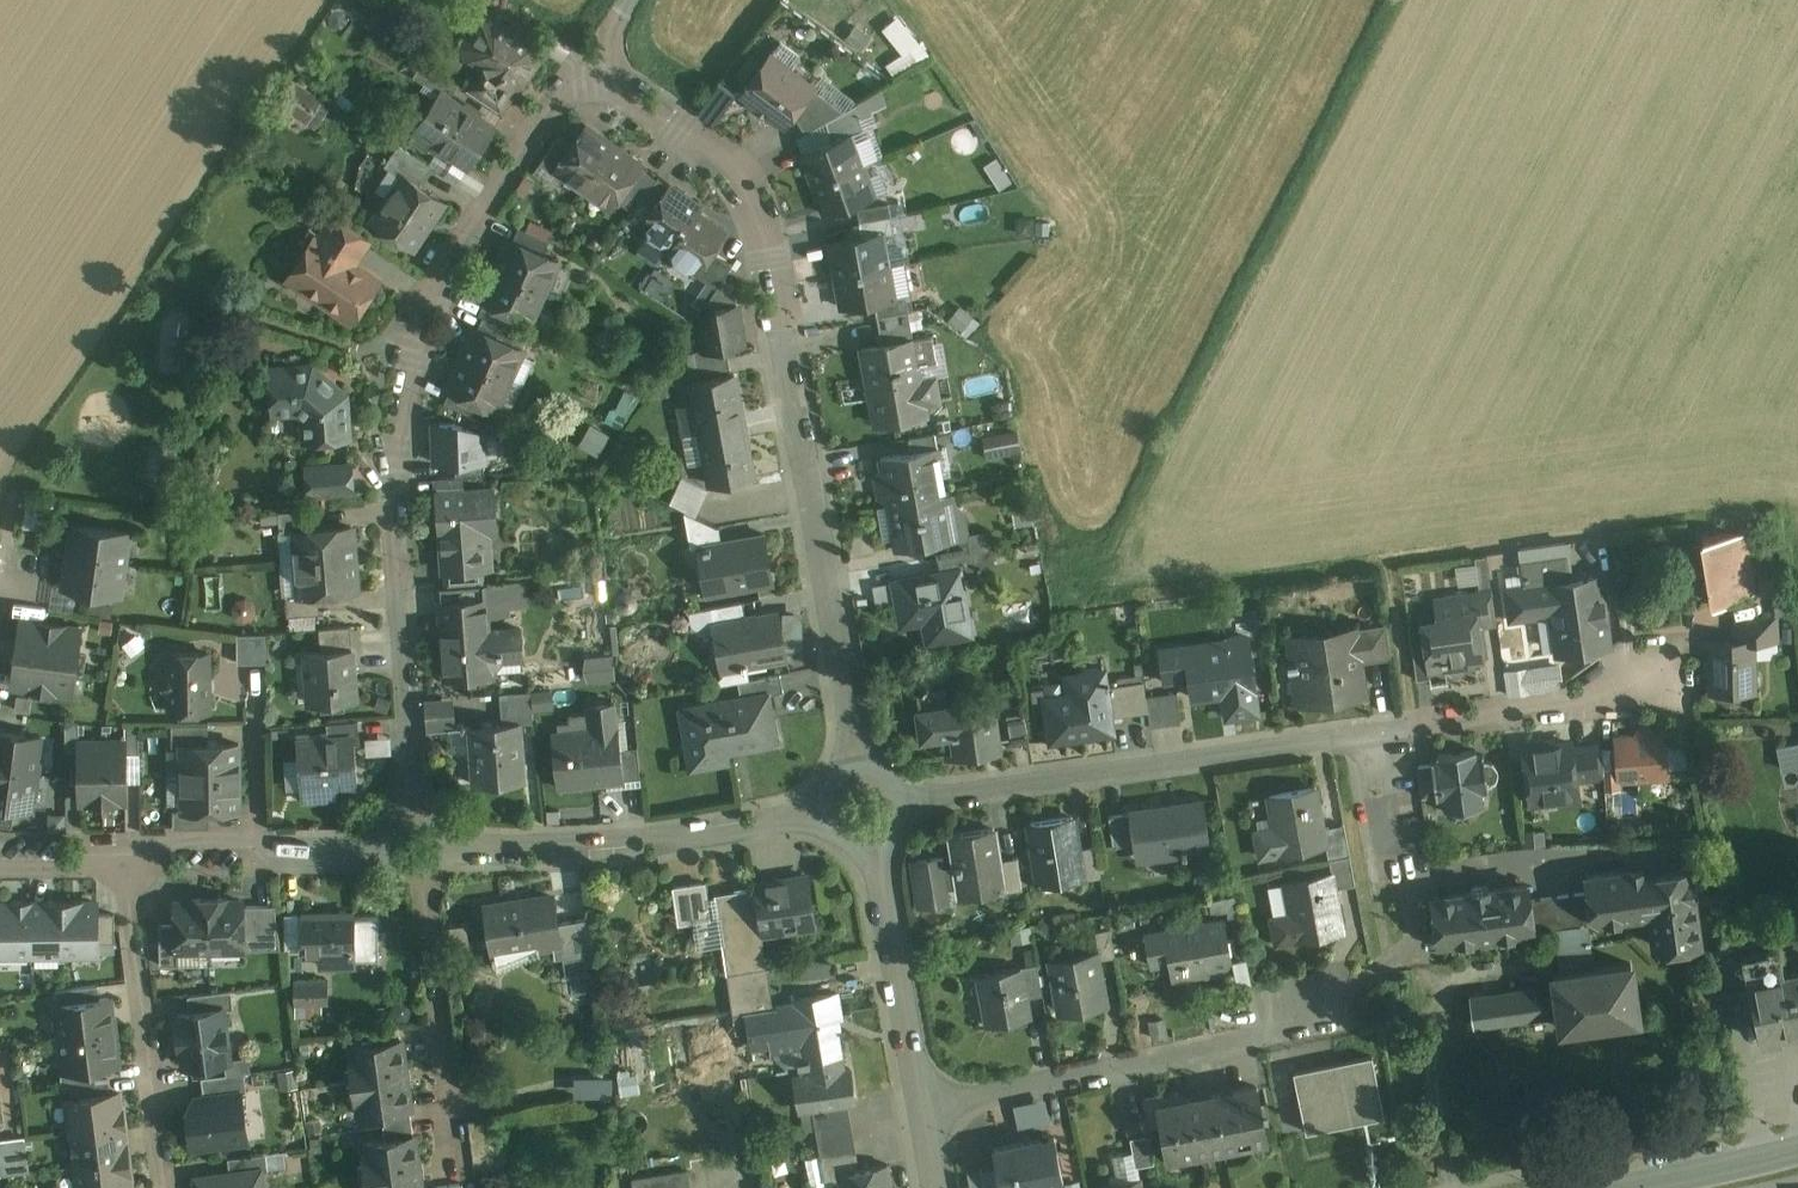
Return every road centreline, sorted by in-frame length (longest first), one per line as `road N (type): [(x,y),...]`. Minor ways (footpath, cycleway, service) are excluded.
road 1 (residential): [(782,322),(764,224),(729,163),(590,65),(488,202),(402,359),(394,463),(416,848)]
road 2 (residential): [(912,792),(1402,731)]
road 3 (residential): [(930,1106),(1259,1033),(1380,959)]
road 4 (residential): [(862,763),(782,322)]
road 5 (residential): [(833,810),(625,842),(416,848)]
road 6 (residential): [(125,854),(165,1187)]
road 7 (residential): [(1402,731),(1674,678)]
road 8 (residential): [(930,1106),(879,841)]
road 9 (residential): [(416,848),(456,1113)]
road 10 (secondary): [(1612,1187),(1797,1150)]
road 11 (residential): [(416,848),(262,851)]
road 12 (residential): [(262,851),(259,704)]
road 13 (residential): [(262,851),(125,854)]
road 14 (residential): [(125,854),(0,855)]

